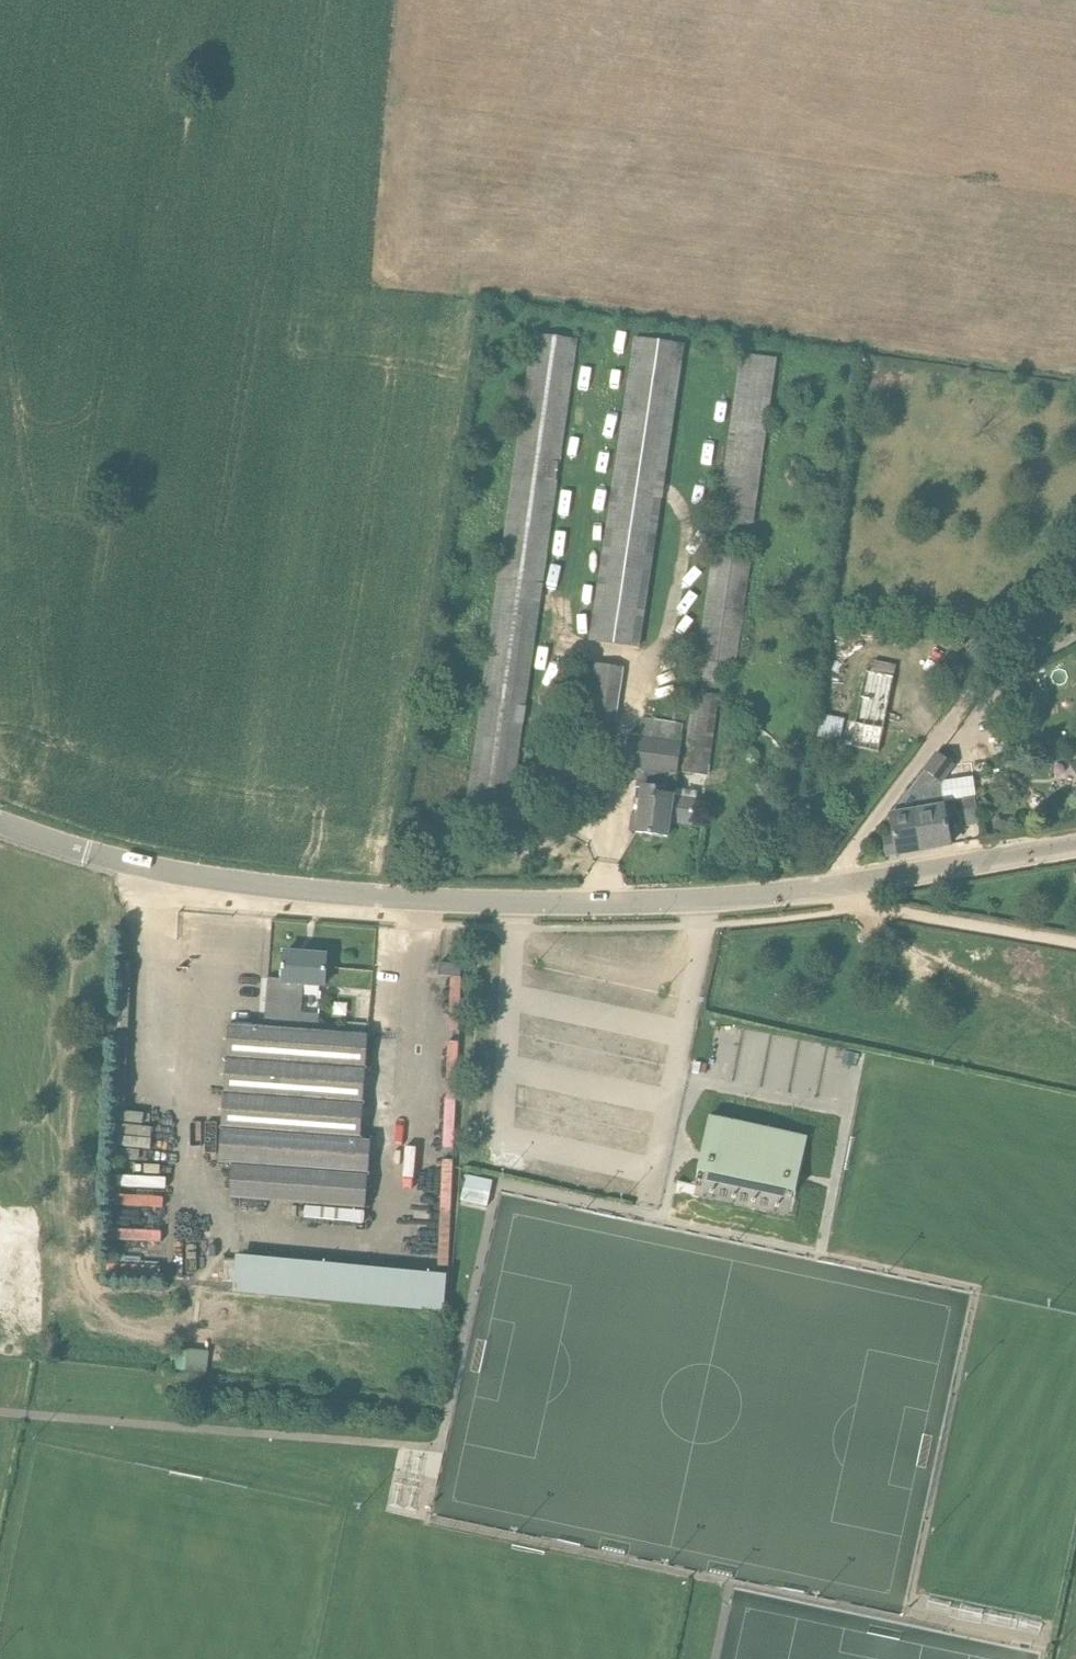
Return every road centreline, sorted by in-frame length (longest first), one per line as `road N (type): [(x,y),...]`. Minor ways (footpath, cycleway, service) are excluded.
road 1 (tertiary): [(848,885),(614,903),(394,898),(194,877),(0,824)]
road 2 (track): [(848,885),(851,850),(1075,553)]
road 3 (track): [(848,885),(852,906),(1075,942)]
road 4 (tertiary): [(848,885),(1075,845)]

